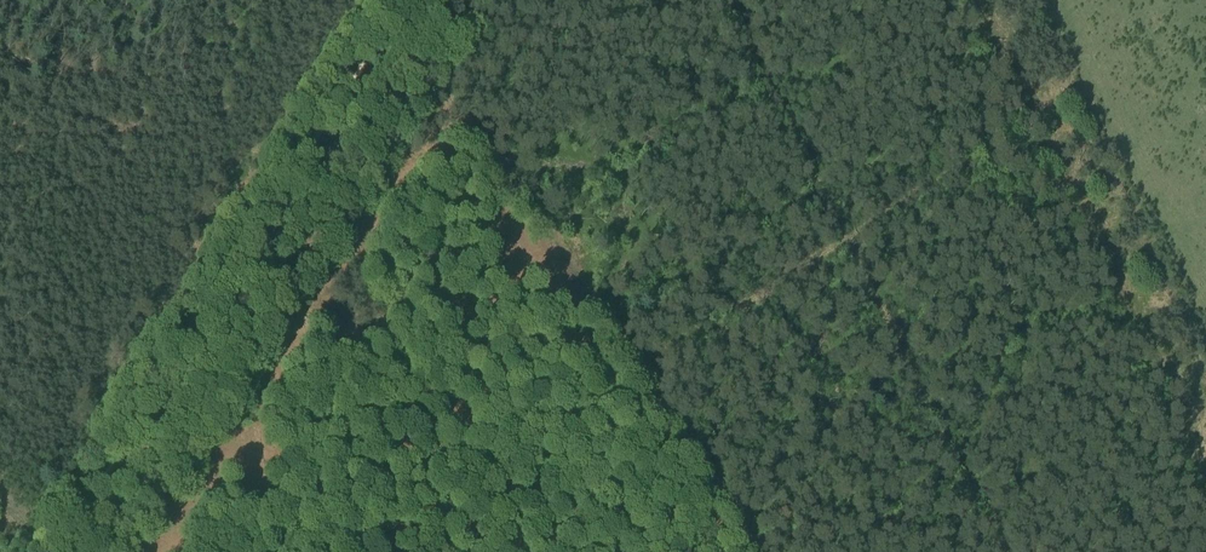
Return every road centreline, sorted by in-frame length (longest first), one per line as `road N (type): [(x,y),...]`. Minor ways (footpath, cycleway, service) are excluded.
road 1 (track): [(84,551),(426,0)]
road 2 (track): [(376,42),(451,97),(516,167),(624,324),(756,551)]

